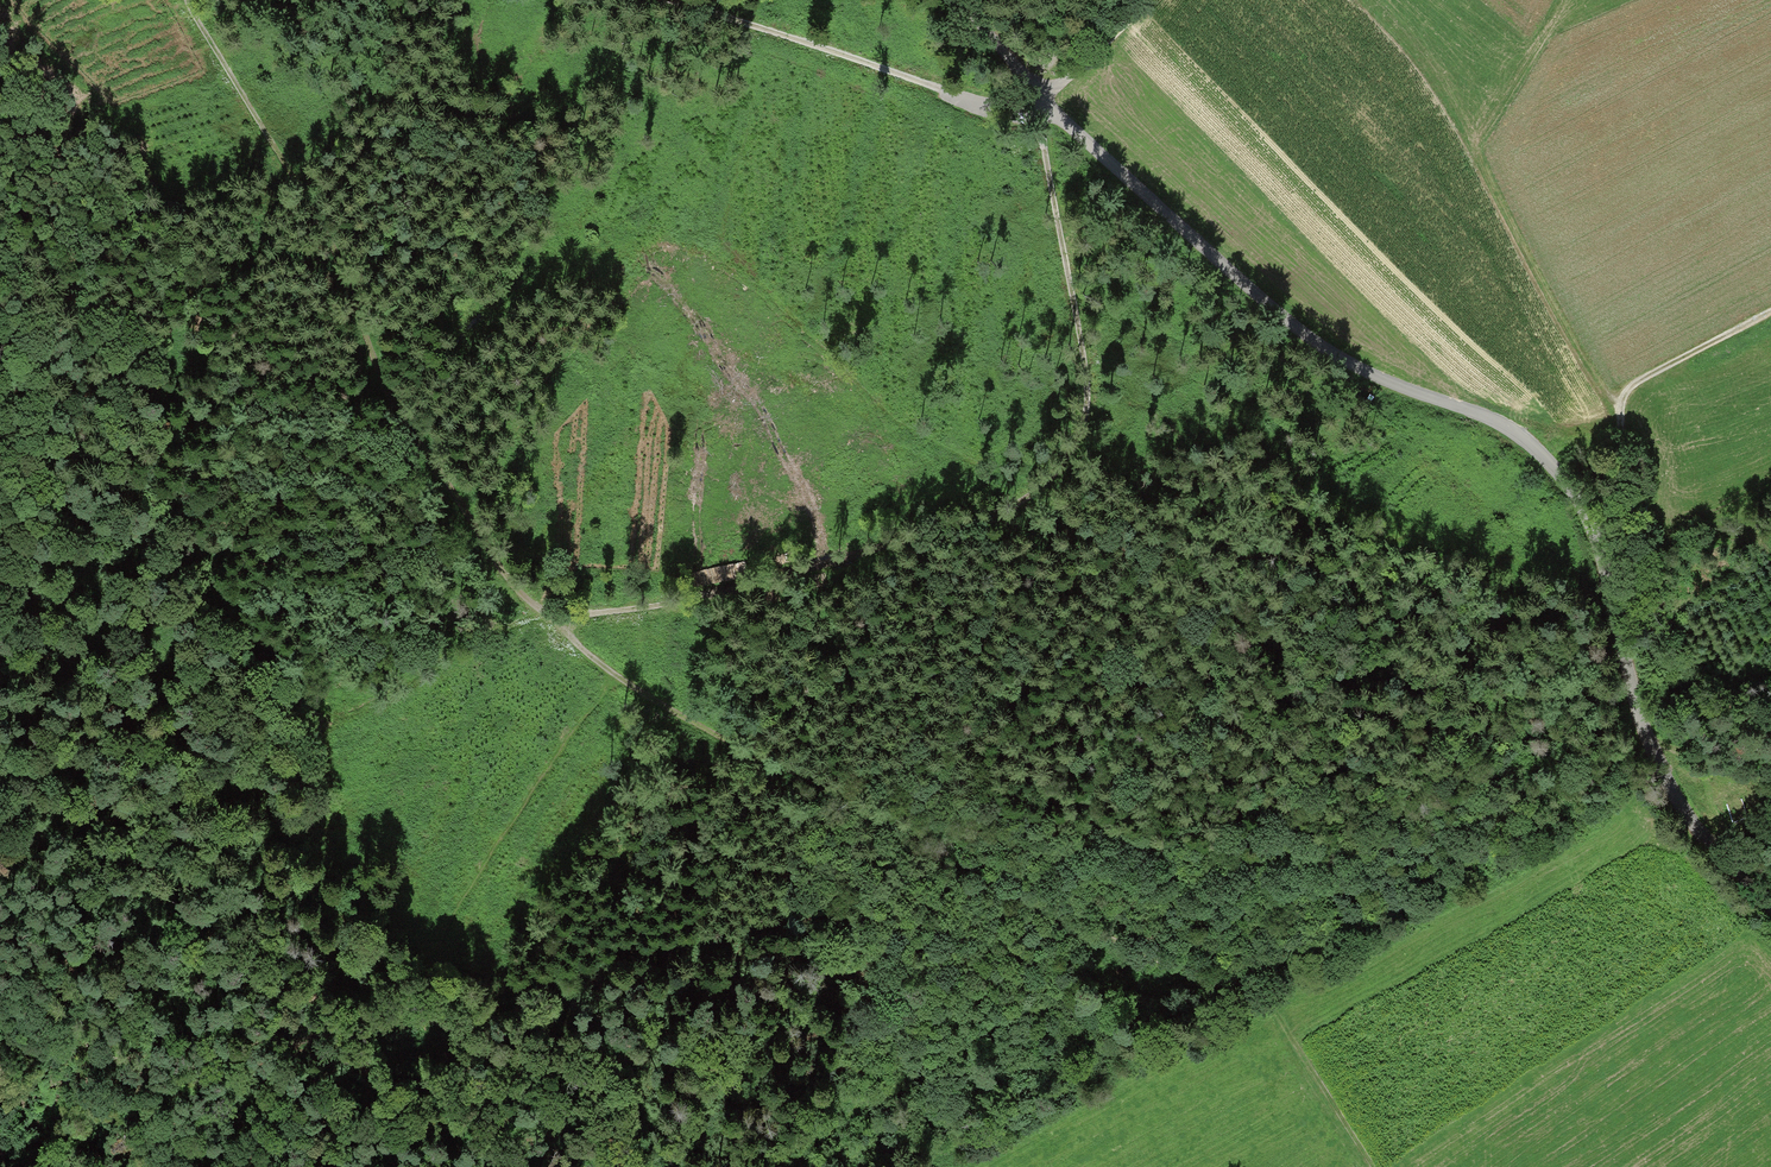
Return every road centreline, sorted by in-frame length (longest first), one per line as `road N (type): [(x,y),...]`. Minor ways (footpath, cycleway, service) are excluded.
road 1 (unclassified): [(1770,895),(1723,842),(1660,749),(1597,541),(1569,482),(1509,430),(1360,359),(1193,244),(977,0)]
road 2 (track): [(558,615),(659,686),(984,868),(1109,932),(1270,1000),(1376,1166)]
road 3 (track): [(558,615),(1022,492),(1068,450),(1095,387),(1064,282),(1044,92)]
road 4 (track): [(188,0),(297,180),(360,325),(473,524),(558,615)]
road 5 (track): [(633,0),(999,109),(1044,92),(1134,0)]
road 6 (track): [(785,1166),(1109,932)]
road 7 (track): [(1569,482),(1621,446),(1624,398),(1634,384),(1770,313)]
road 8 (track): [(78,1019),(226,1166)]

